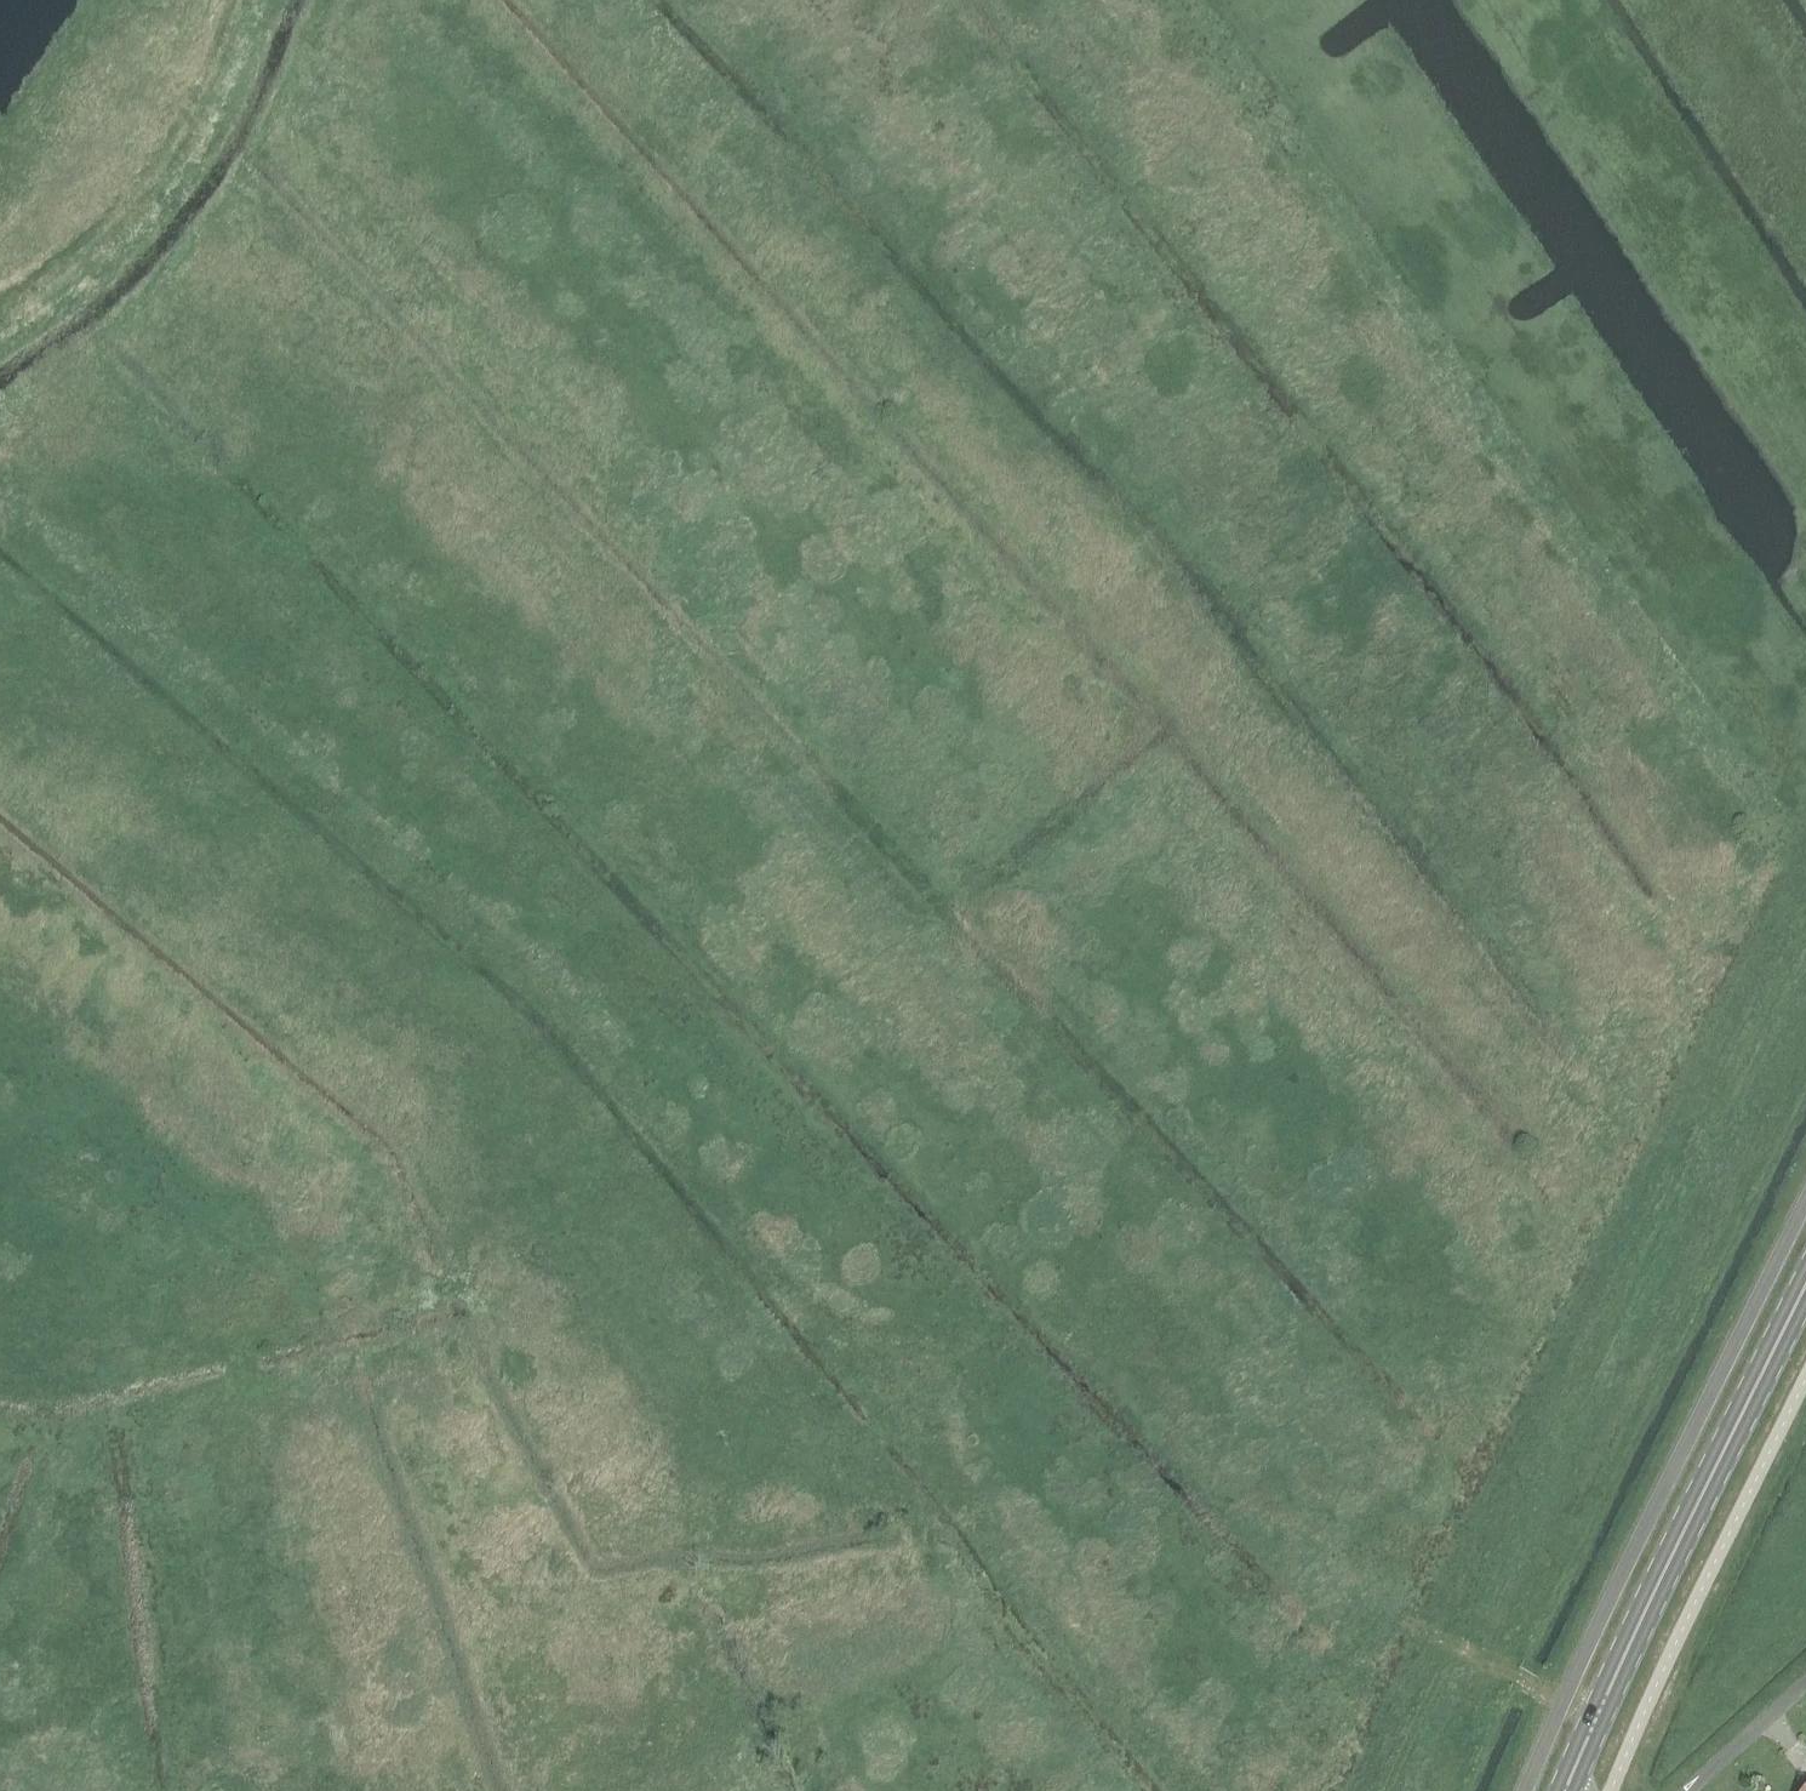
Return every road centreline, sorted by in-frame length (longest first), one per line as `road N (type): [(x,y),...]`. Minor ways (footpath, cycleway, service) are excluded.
road 1 (primary): [(1567,1788),(1805,1281)]
road 2 (residential): [(1689,1790),(1805,1682)]

